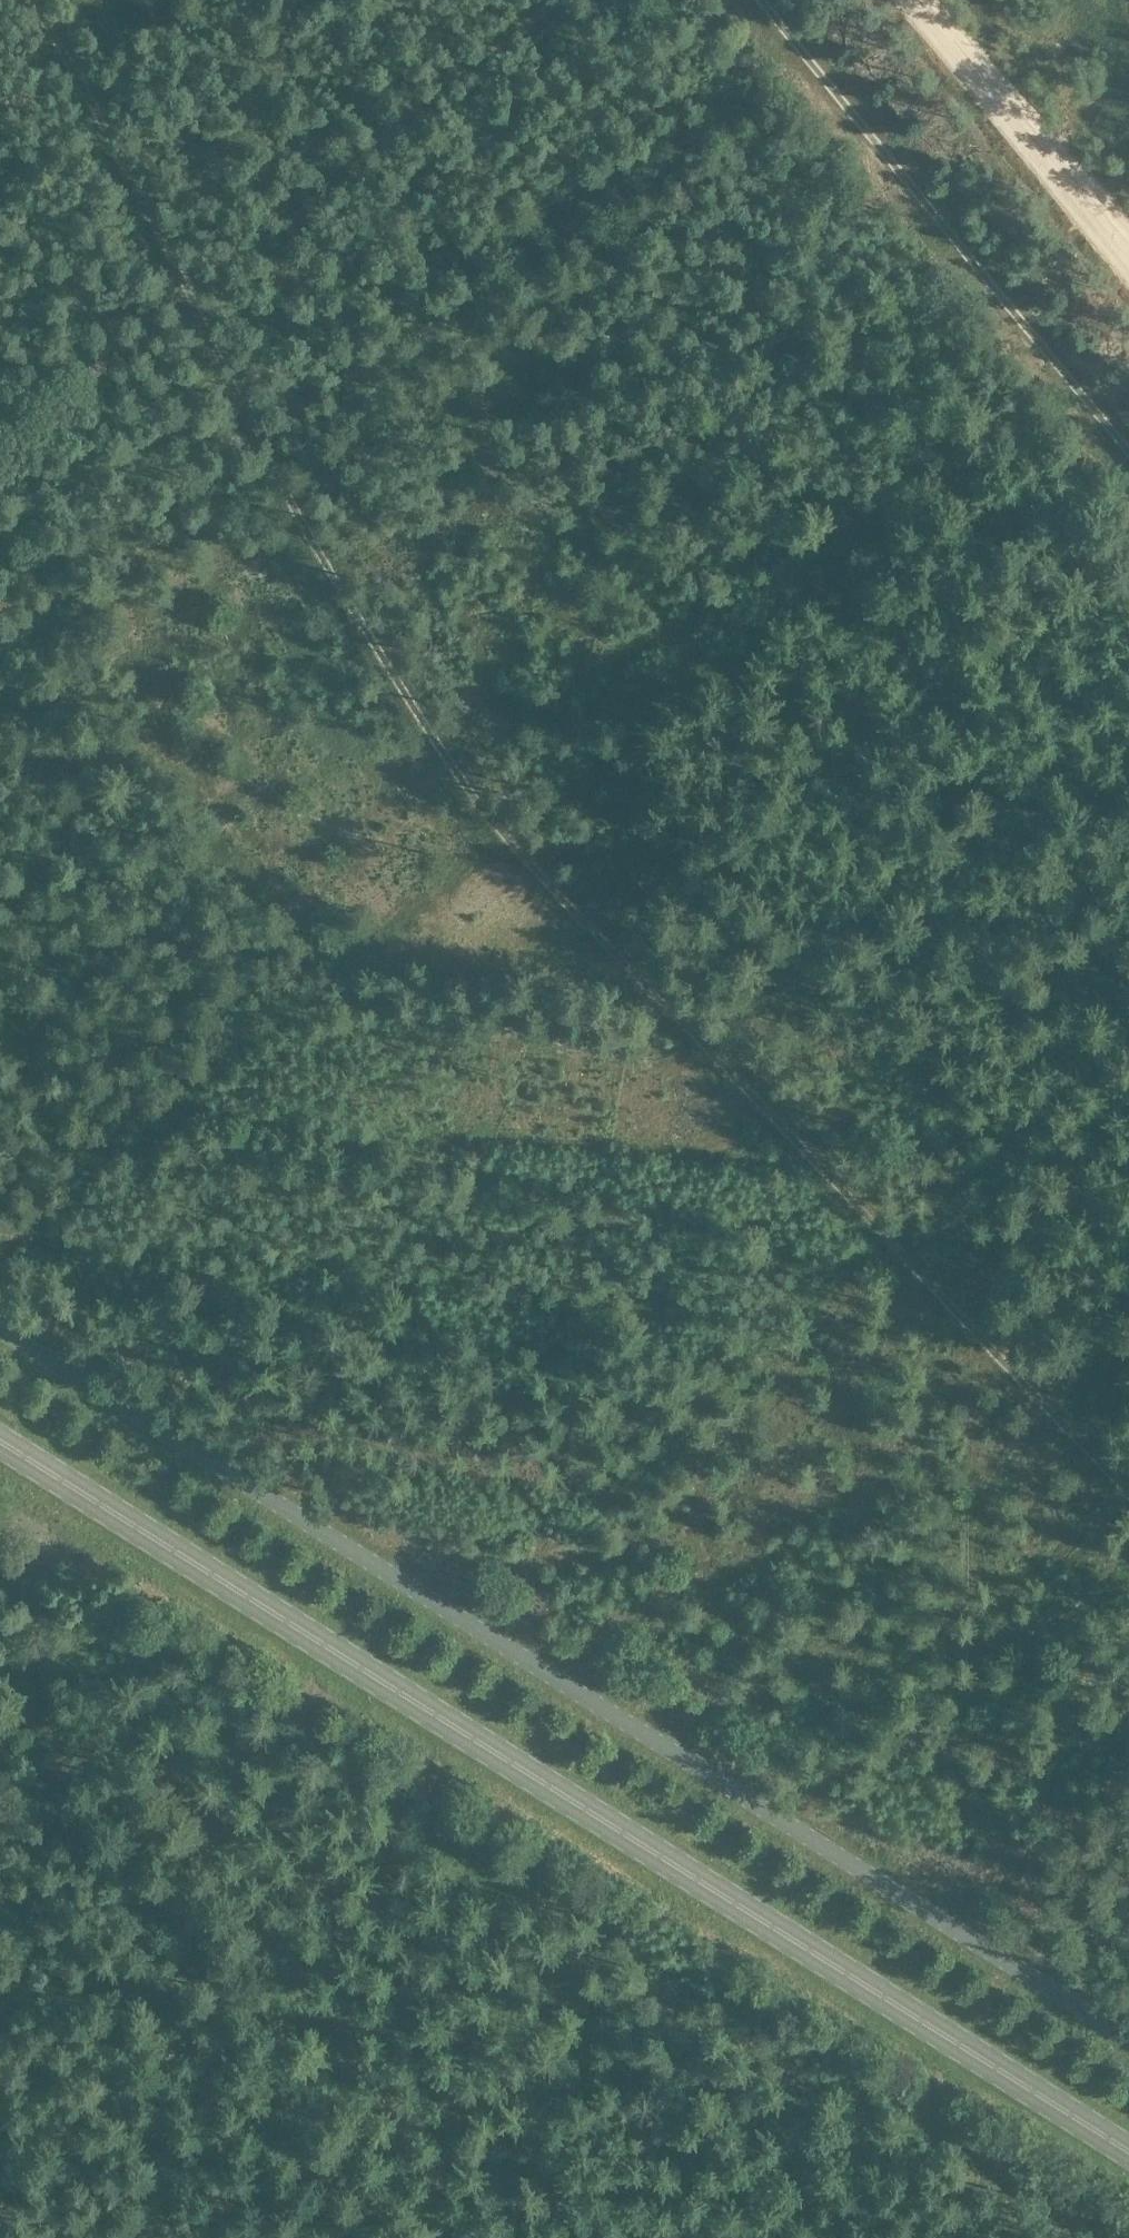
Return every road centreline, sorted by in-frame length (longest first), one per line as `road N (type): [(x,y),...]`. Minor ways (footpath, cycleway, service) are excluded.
road 1 (track): [(1128,1492),(451,771),(268,460),(32,0)]
road 2 (primary): [(1128,2151),(0,1440)]
road 3 (unclassified): [(1128,2039),(0,1328)]
road 4 (track): [(439,2237),(115,1683),(87,1657),(68,1654),(37,1655),(0,1671)]
road 5 (track): [(0,440),(478,54),(556,0)]
road 6 (track): [(1128,442),(768,0)]
road 7 (track): [(925,0),(1128,245)]

